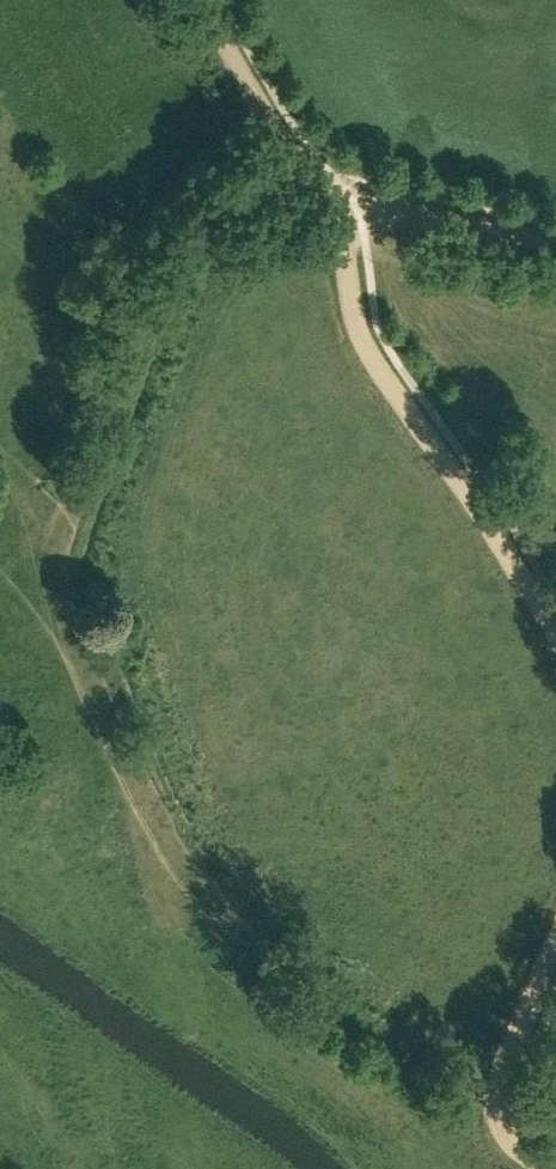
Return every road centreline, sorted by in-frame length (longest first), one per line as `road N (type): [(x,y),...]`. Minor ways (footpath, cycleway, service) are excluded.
road 1 (track): [(331,190),(356,331),(555,640)]
road 2 (track): [(301,150),(239,186),(188,235),(72,518)]
road 3 (track): [(331,190),(288,157),(192,0)]
road 4 (track): [(555,246),(331,190)]
road 5 (track): [(555,928),(496,1096)]

